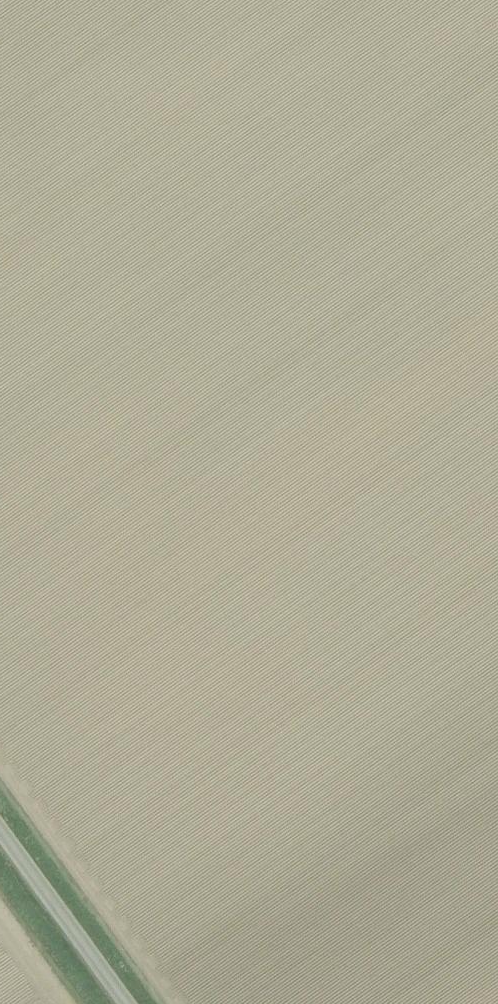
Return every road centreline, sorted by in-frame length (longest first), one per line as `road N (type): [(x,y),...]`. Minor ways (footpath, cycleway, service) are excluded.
road 1 (unclassified): [(125,1003),(0,833)]

